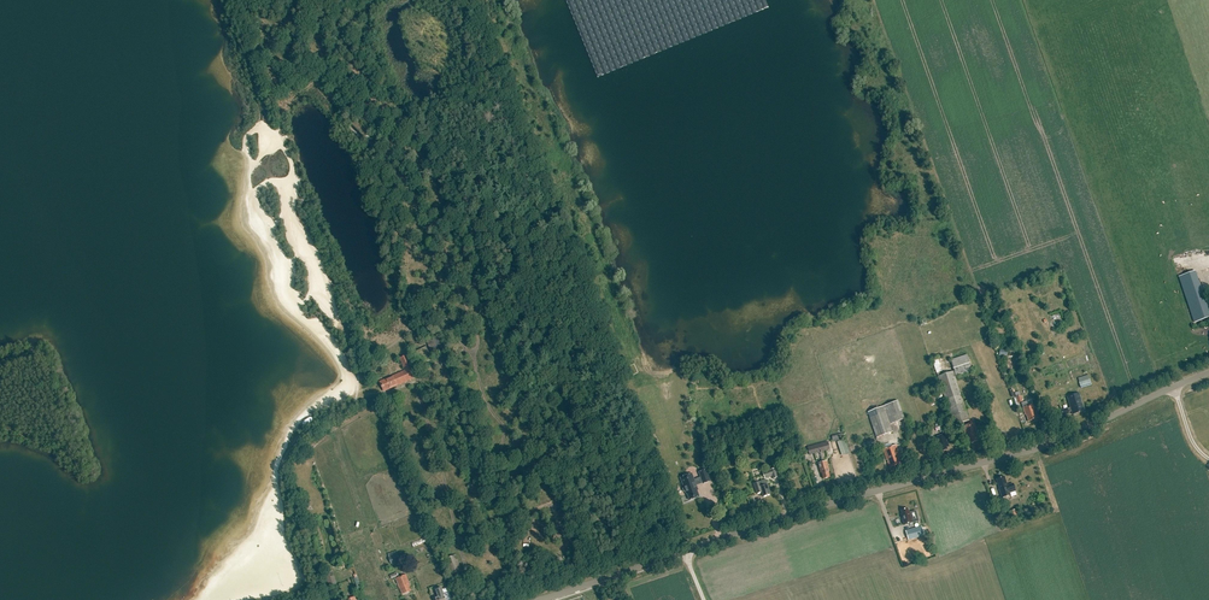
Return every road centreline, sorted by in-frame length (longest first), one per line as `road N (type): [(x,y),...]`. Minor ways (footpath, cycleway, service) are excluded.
road 1 (unclassified): [(684,552),(1046,445),(1174,387)]
road 2 (unclassified): [(540,599),(684,552)]

